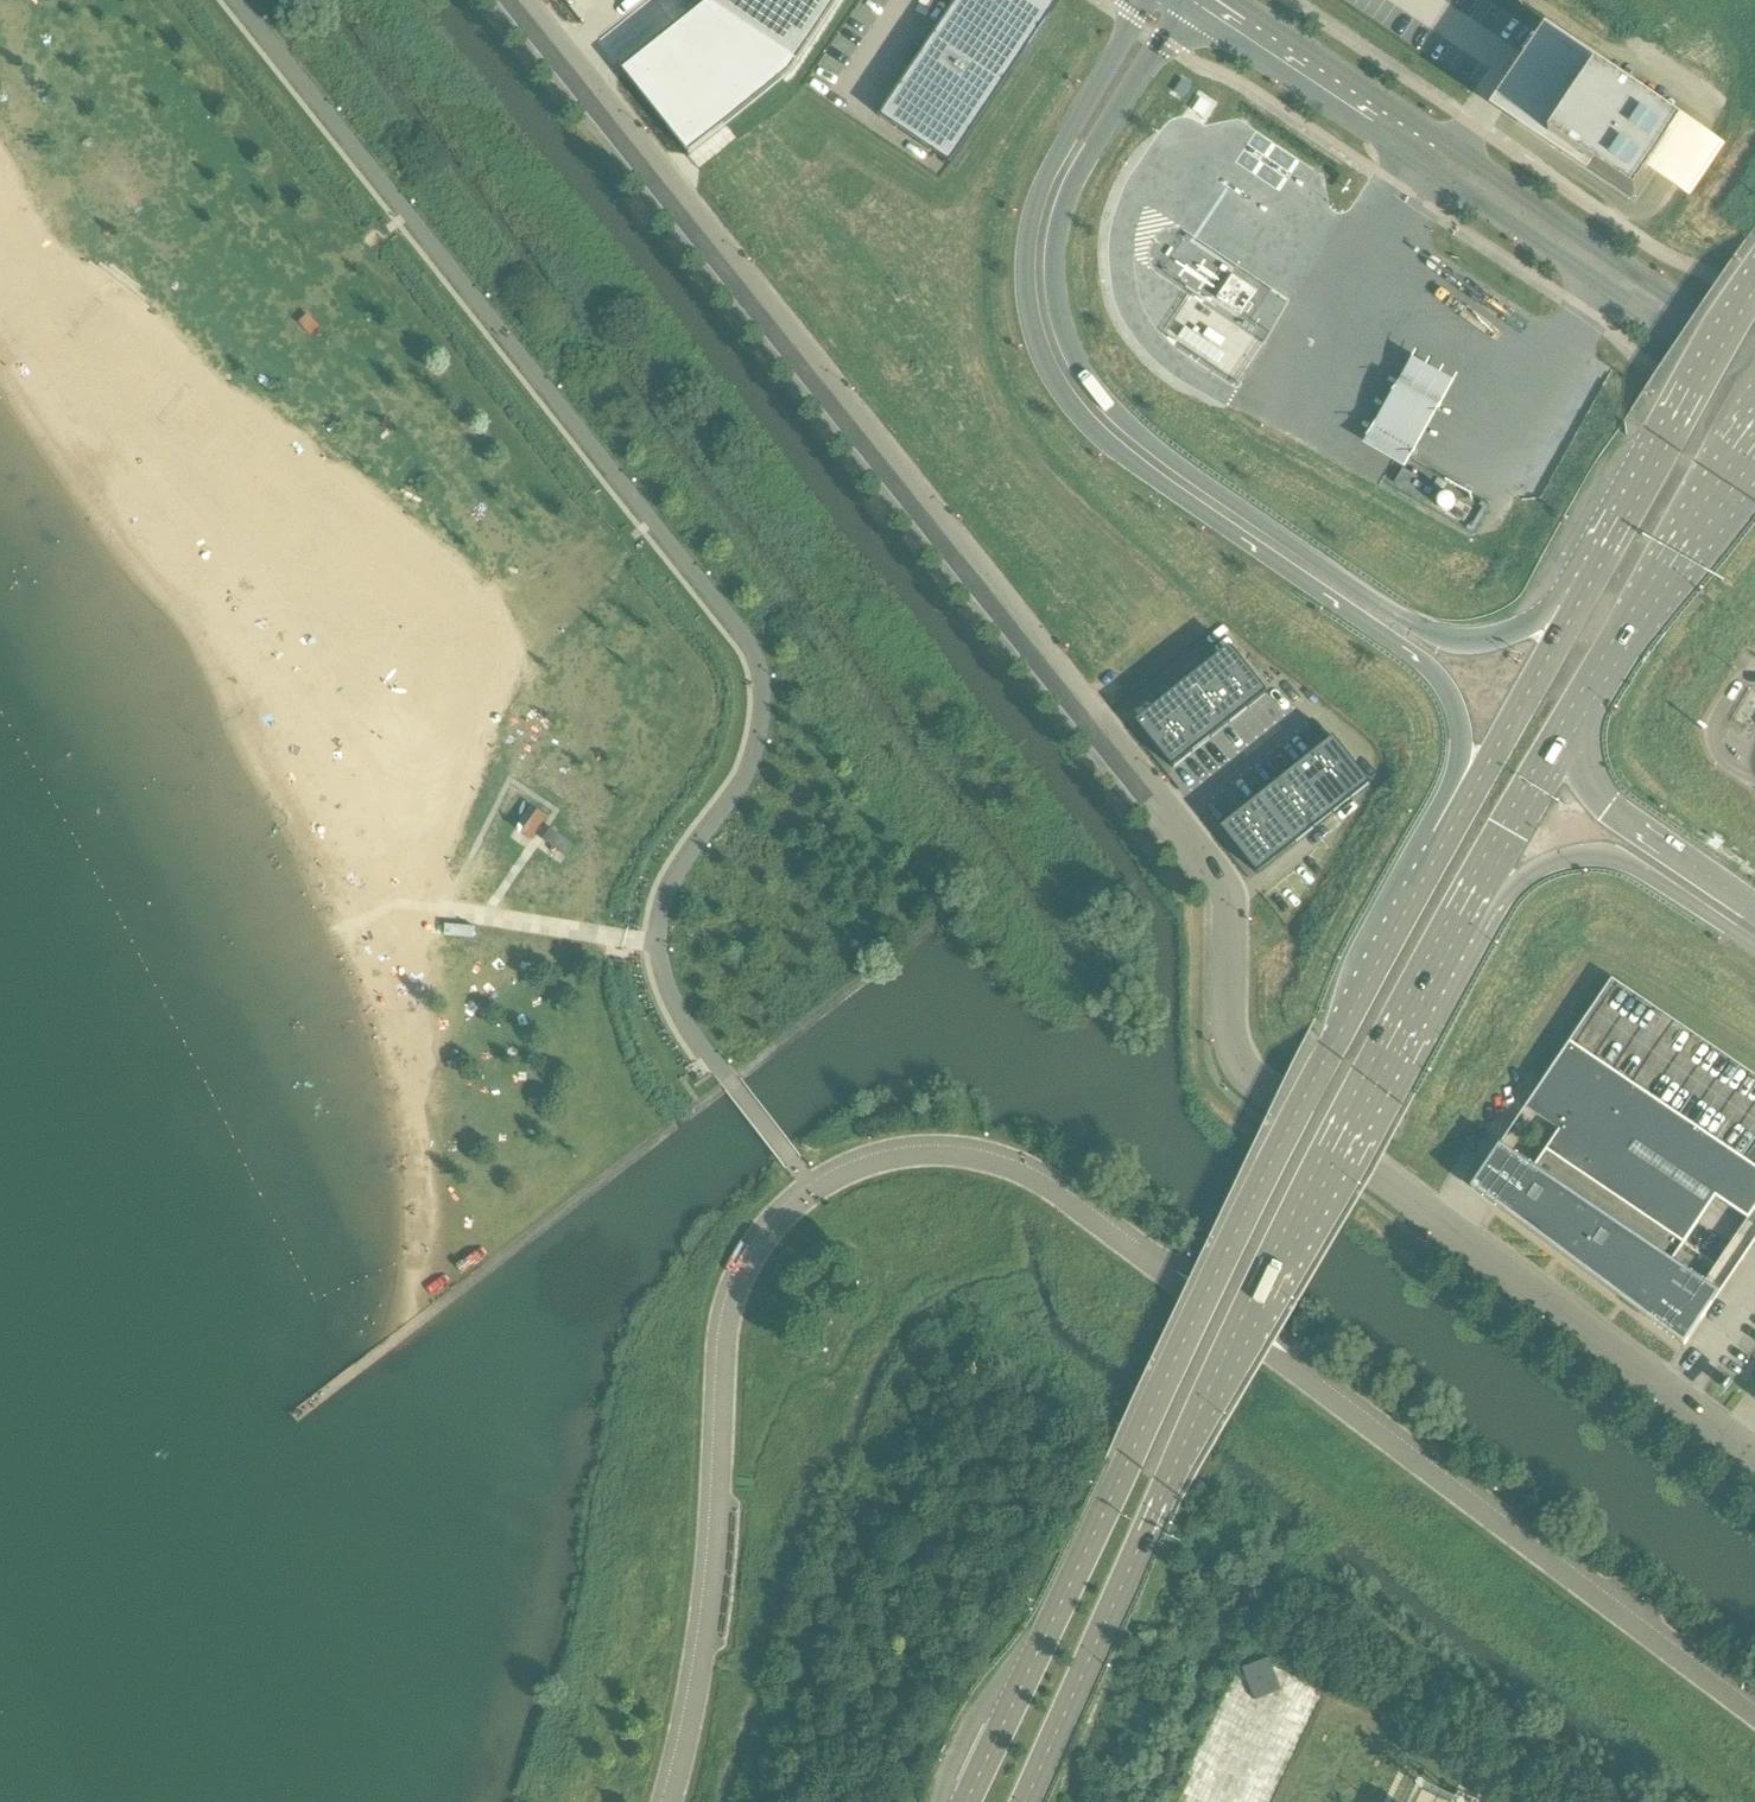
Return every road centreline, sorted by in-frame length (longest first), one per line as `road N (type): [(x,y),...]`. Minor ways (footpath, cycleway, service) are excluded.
road 1 (unclassified): [(1754,1457),(1237,1074),(1226,900),(1206,867),(511,0)]
road 2 (secondary): [(1446,838),(1278,1149),(970,1801)]
road 3 (secondary): [(1029,1801),(1165,1492),(1476,886)]
road 4 (secondary): [(1370,612),(1149,466),(1087,413),(1060,356),(1047,311),(1048,228),(1073,168),(1184,0)]
road 5 (tertiary): [(1685,332),(1194,0)]
road 6 (secondary): [(1754,292),(1575,612)]
road 7 (secondary): [(1572,721),(1754,449)]
road 8 (secondary): [(1476,886),(1599,855),(1734,913)]
road 9 (secondary): [(1575,612),(1446,838)]
road 10 (secondary): [(1370,612),(1385,636),(1429,669),(1458,729),(1446,838)]
road 11 (secondary): [(1734,913),(1693,870),(1609,807),(1578,753),(1572,721)]
road 12 (secondary): [(1575,612),(1458,645),(1370,612)]
road 13 (secondary): [(1476,886),(1572,721)]

